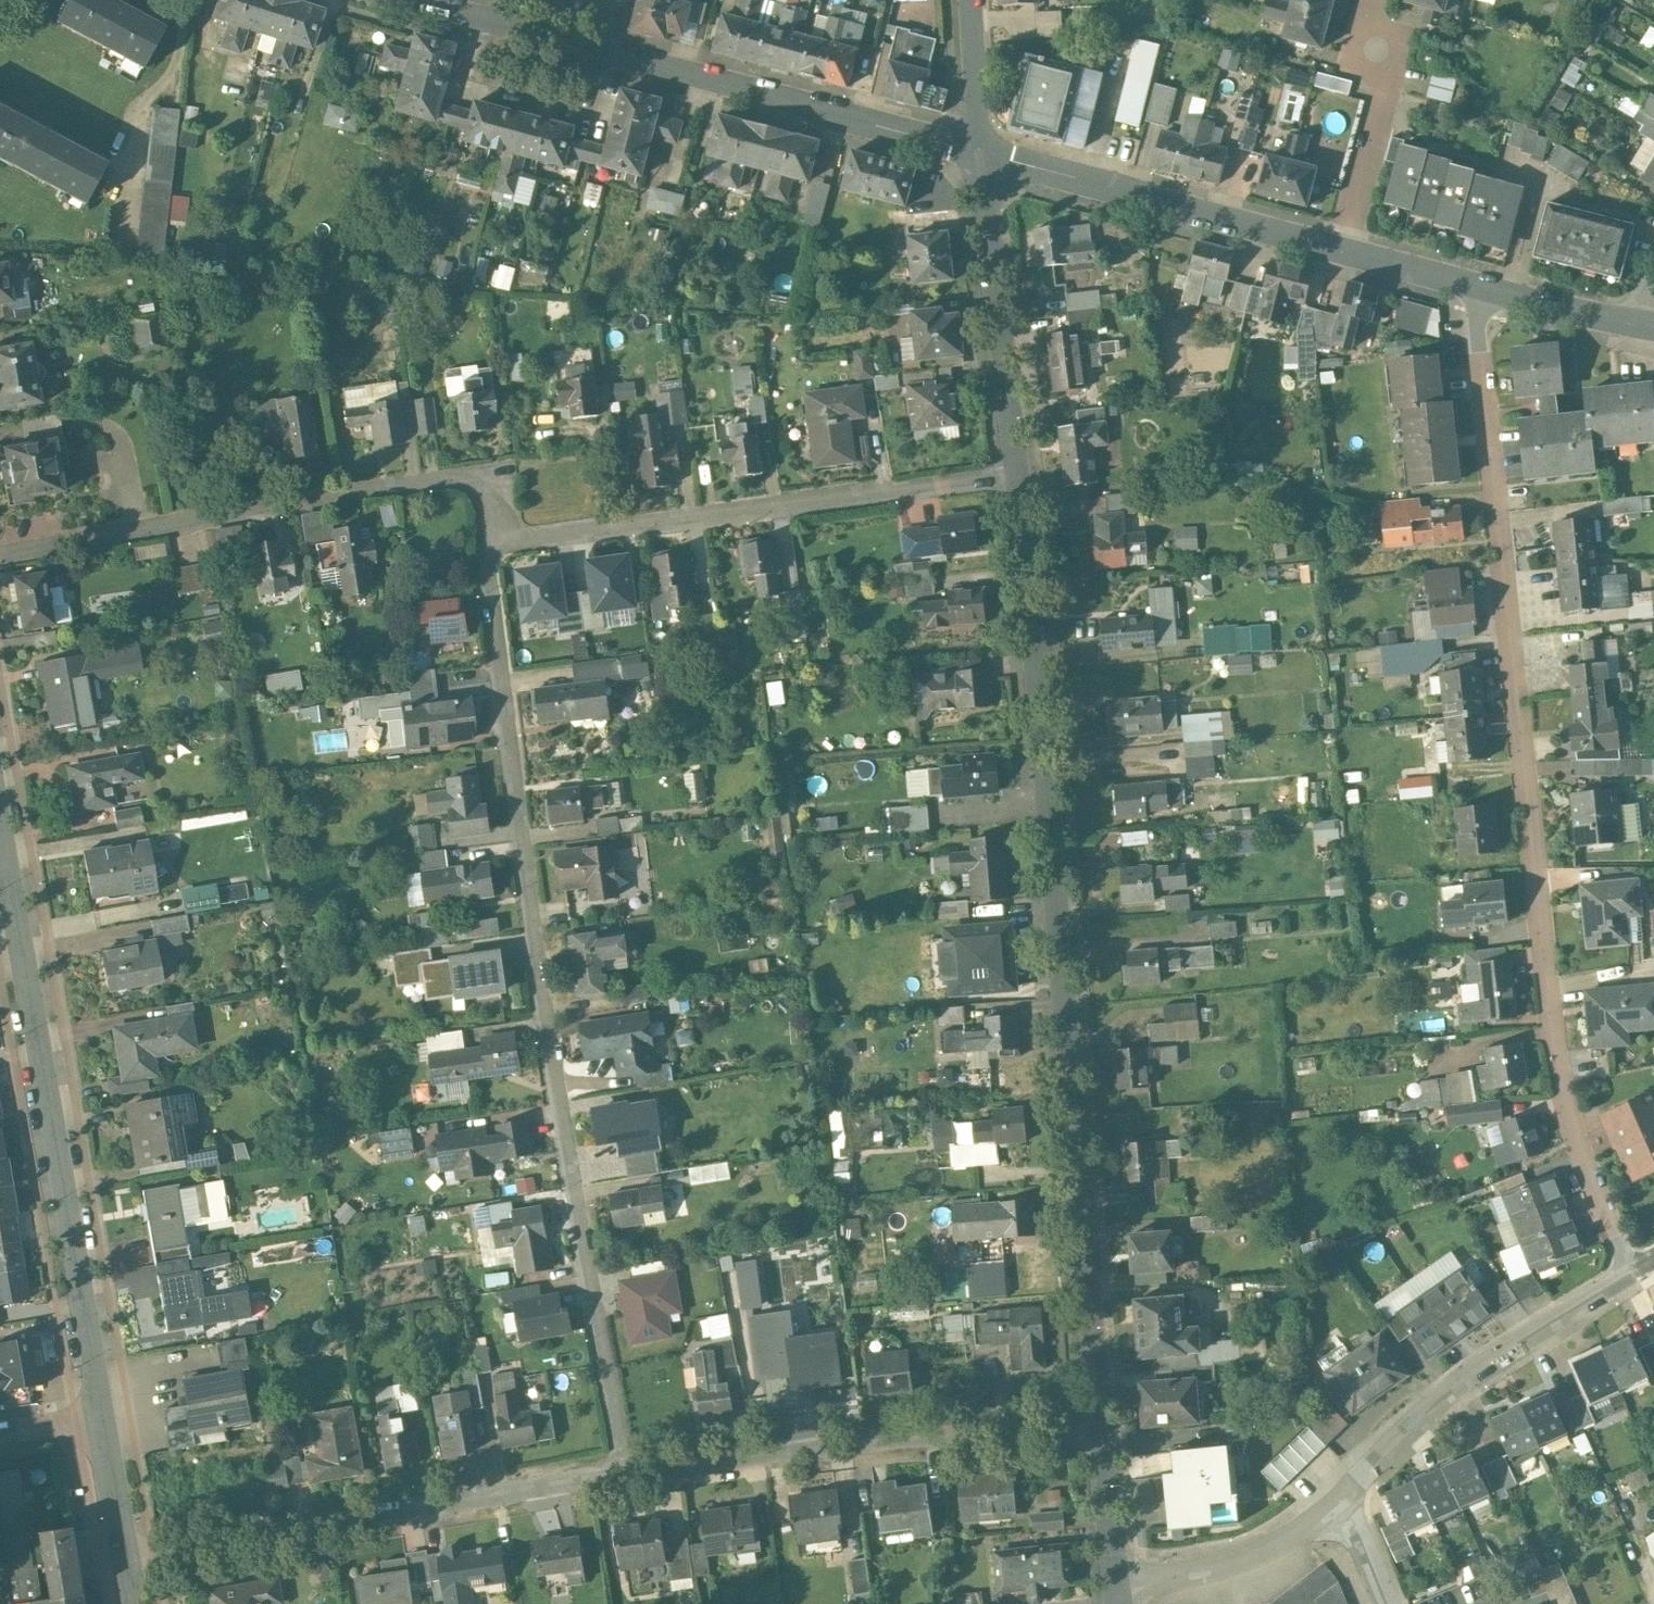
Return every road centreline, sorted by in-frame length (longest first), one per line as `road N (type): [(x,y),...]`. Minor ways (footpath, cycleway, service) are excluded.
road 1 (residential): [(1481,288),(1559,1091),(1632,1277)]
road 2 (residential): [(1016,462),(1107,1410)]
road 3 (residential): [(495,531),(570,1130),(634,1464)]
road 4 (tertiary): [(103,1412),(0,817)]
road 5 (residential): [(980,153),(400,0)]
road 6 (residential): [(0,551),(477,463),(489,477),(495,531)]
road 7 (residential): [(495,531),(1016,462)]
road 8 (residential): [(634,1464),(122,1549)]
road 9 (residential): [(1107,1410),(634,1464)]
road 10 (residential): [(1349,249),(980,153)]
road 11 (residential): [(1343,1504),(1491,1363),(1632,1277)]
road 12 (residential): [(980,153),(1016,462)]
road 13 (residential): [(1349,249),(1388,74),(1374,0)]
road 14 (residential): [(1122,1589),(1233,1564),(1288,1541),(1343,1504)]
road 15 (residential): [(1107,1410),(1122,1589)]
road 16 (residential): [(1637,320),(1481,288)]
road 17 (residential): [(971,0),(980,153)]
road 18 (tertiary): [(122,1549),(103,1412)]
road 19 (residential): [(1481,288),(1349,249)]

